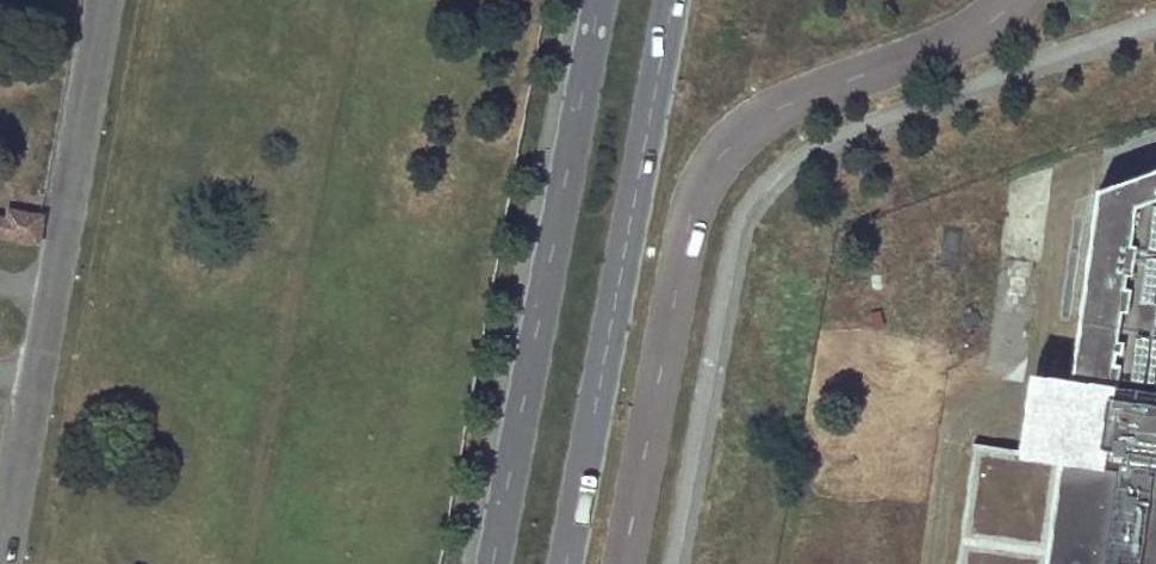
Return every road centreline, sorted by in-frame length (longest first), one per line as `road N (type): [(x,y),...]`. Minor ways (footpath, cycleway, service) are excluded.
road 1 (primary): [(564,563),(671,0)]
road 2 (primary): [(599,0),(492,563)]

